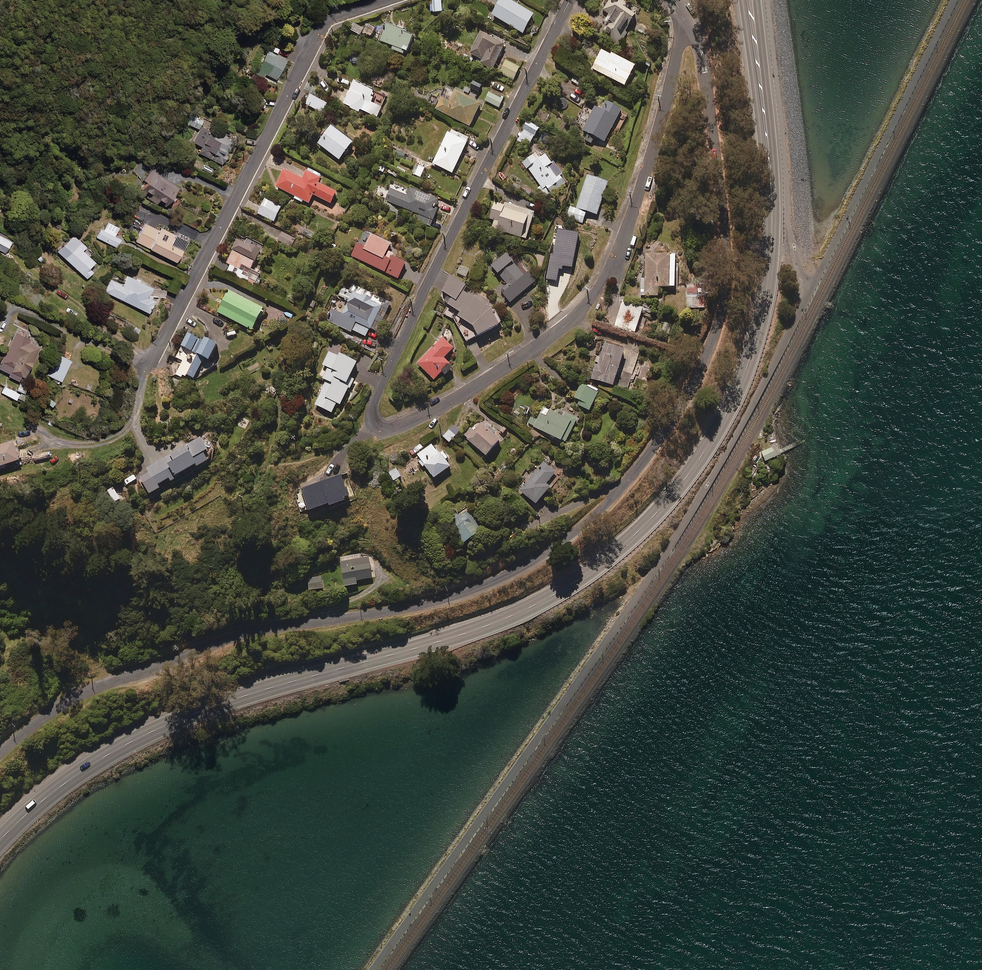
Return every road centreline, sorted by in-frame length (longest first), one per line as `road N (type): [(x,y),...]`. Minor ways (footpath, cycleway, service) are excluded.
road 1 (trunk): [(747,0),(772,209),(766,292),(722,421),(650,519),(533,606),(142,732),(0,844)]
road 2 (residential): [(0,752),(84,694),(228,638),(474,589),(563,543),(616,498),(688,398),(729,280),(700,57),(683,23)]
road 3 (residential): [(683,23),(631,218),(596,289),(548,337),(475,385),(395,427),(377,426),(374,402),(570,0)]
road 4 (residential): [(144,374),(322,29),(384,0)]

